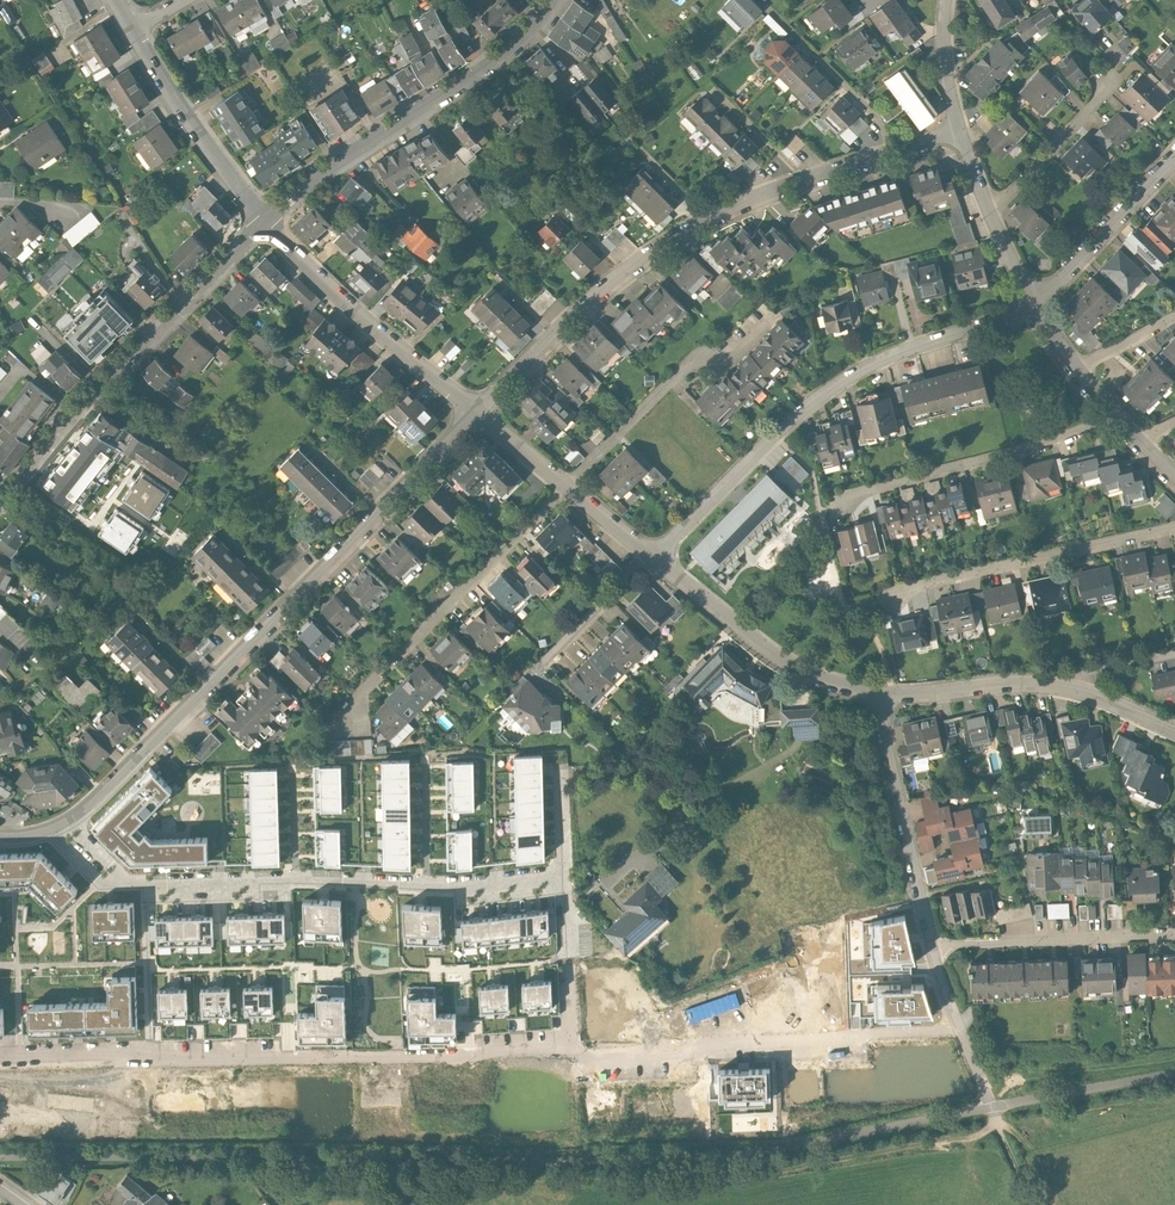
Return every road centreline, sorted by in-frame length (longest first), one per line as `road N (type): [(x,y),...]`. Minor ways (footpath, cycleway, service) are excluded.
road 1 (residential): [(70,819),(479,413)]
road 2 (residential): [(0,1054),(288,1057),(569,1045)]
road 3 (residential): [(479,413),(592,297),(707,218),(958,133)]
road 4 (residential): [(1038,300),(1008,319),(900,351),(823,394),(650,555)]
road 5 (residential): [(120,882),(564,874)]
road 6 (residential): [(959,1026),(715,1049),(680,1061),(584,1061),(569,1045)]
road 7 (tertiary): [(0,505),(179,302),(263,225)]
road 8 (tertiary): [(263,225),(341,160),(518,45),(557,0)]
road 9 (residential): [(1118,417),(828,509)]
road 10 (residential): [(1174,529),(911,587),(886,600)]
road 11 (residential): [(263,225),(479,413)]
road 12 (residential): [(650,555),(778,654),(879,694)]
road 13 (track): [(994,1111),(979,1135),(748,1175)]
road 14 (residential): [(879,694),(933,947)]
road 15 (residential): [(933,947),(1174,934)]
road 16 (residential): [(263,225),(132,28)]
road 17 (residential): [(479,413),(650,555)]
road 18 (residential): [(1174,164),(1038,300)]
road 19 (residential): [(879,694),(988,682),(1058,686)]
road 20 (residential): [(991,210),(1107,81)]
road 21 (residential): [(564,874),(569,1045)]
road 22 (residential): [(946,0),(943,36),(958,133)]
road 23 (residential): [(1058,686),(1174,729)]
road 24 (residential): [(1174,654),(1058,686)]

